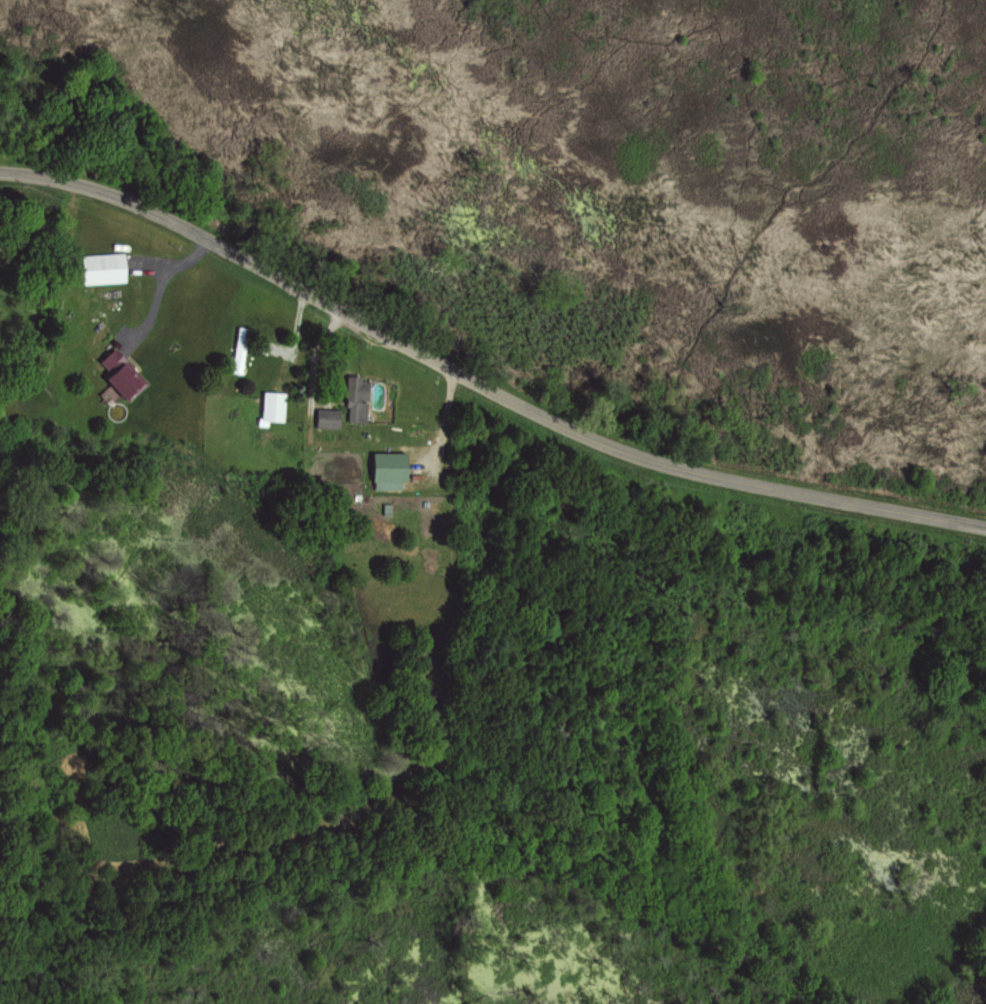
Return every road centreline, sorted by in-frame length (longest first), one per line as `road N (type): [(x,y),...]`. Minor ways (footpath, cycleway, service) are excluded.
road 1 (tertiary): [(0,174),(58,181),(137,209),(449,375),(619,454),(854,511),(985,533)]

